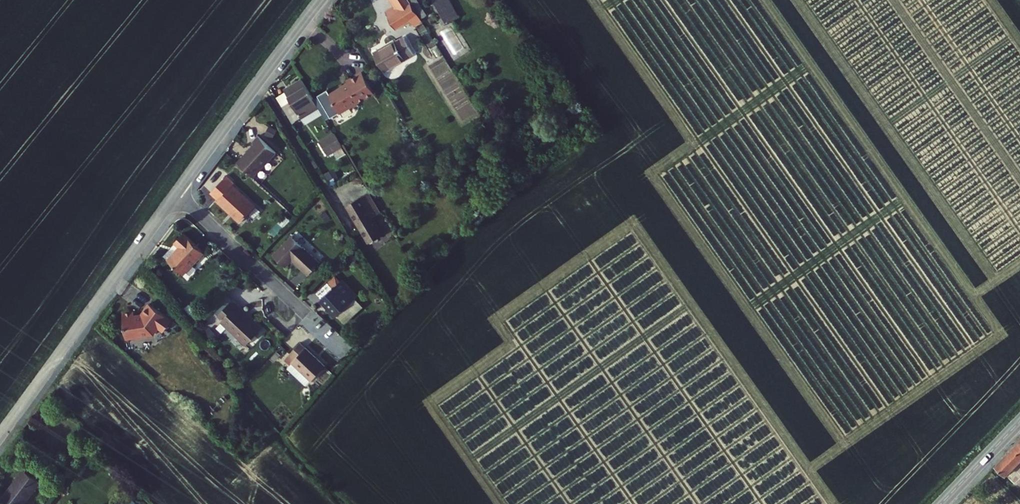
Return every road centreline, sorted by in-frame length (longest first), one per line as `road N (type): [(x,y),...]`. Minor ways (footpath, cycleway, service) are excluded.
road 1 (residential): [(175,195),(0,435)]
road 2 (residential): [(319,0),(175,195)]
road 3 (residential): [(175,195),(307,315)]

